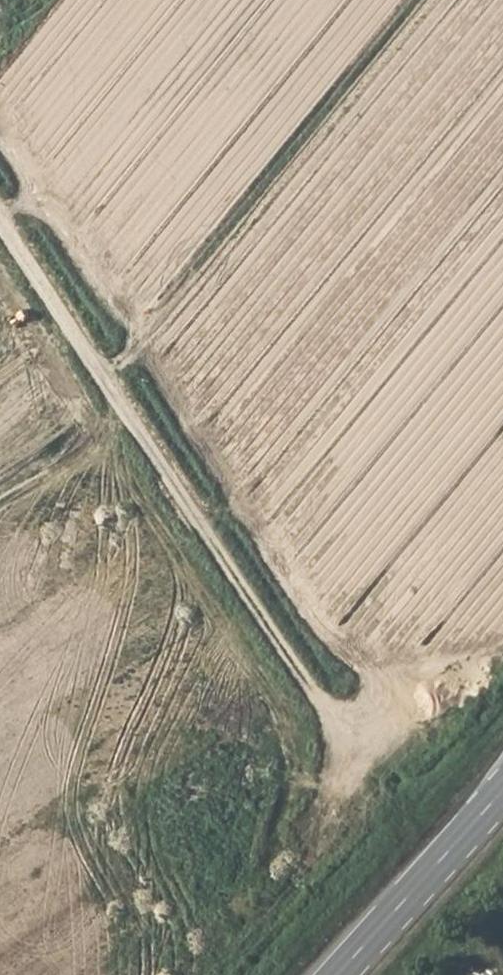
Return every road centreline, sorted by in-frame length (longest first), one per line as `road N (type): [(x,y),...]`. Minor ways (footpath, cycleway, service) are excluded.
road 1 (track): [(350,739),(0,212)]
road 2 (secondary): [(337,974),(502,789)]

